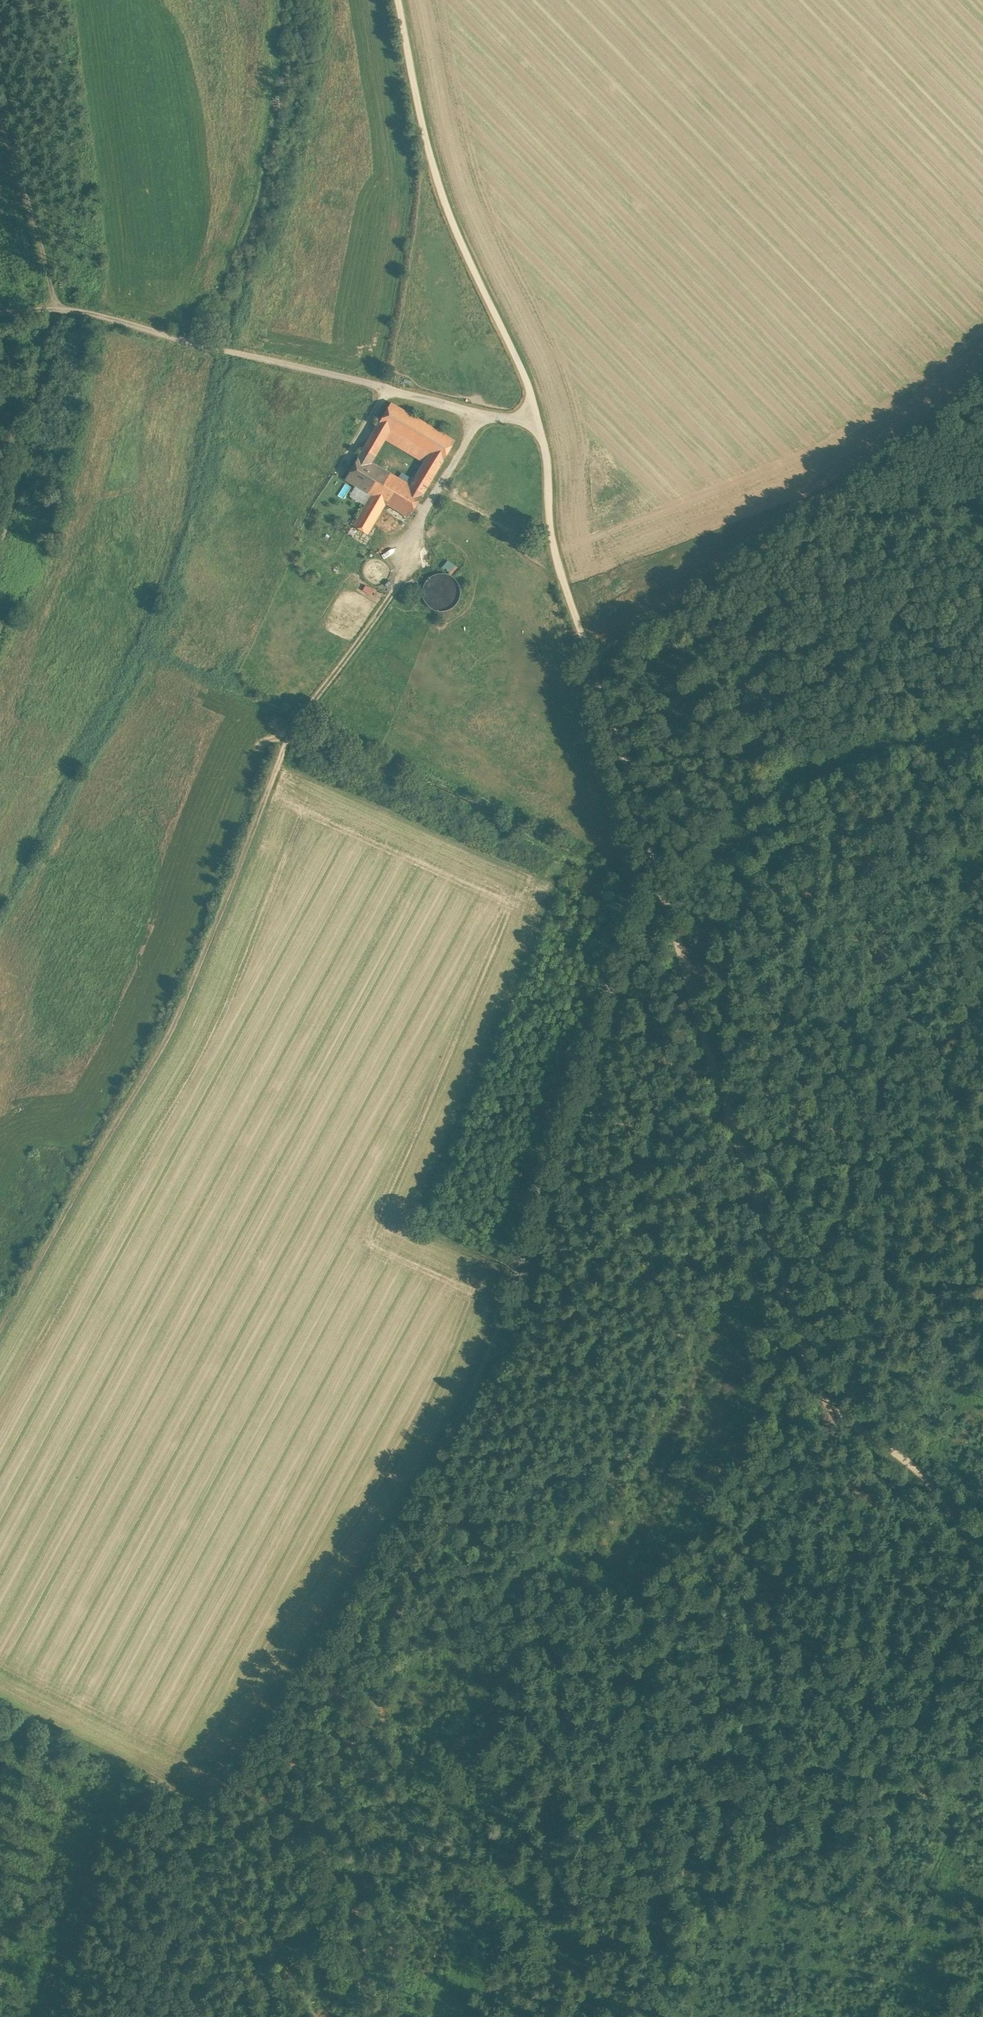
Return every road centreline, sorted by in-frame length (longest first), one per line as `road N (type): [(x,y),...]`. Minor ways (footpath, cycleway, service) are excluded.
road 1 (track): [(399,0),(455,224),(534,392),(548,448),(547,522),(681,943),(783,1391),(819,1425)]
road 2 (track): [(486,409),(465,456),(420,517),(404,577),(288,743),(181,1011),(0,1335)]
road 3 (track): [(295,1853),(307,1687),(417,1601),(548,1334),(619,1102),(639,1087),(717,1108)]
road 4 (track): [(819,1425),(741,1735),(677,1883),(635,2016)]
road 5 (track): [(0,295),(539,421)]
road 6 (track): [(591,664),(982,372)]
road 7 (track): [(307,1687),(253,1770),(128,1778),(100,1805),(26,2016)]
road 8 (track): [(982,1014),(819,1425)]
road 9 (track): [(677,1883),(469,1854),(295,1853)]
road 10 (track): [(819,1425),(892,1492),(982,1751)]
road 11 (track): [(681,943),(982,1008)]
road 12 (track): [(277,2016),(295,1853)]

